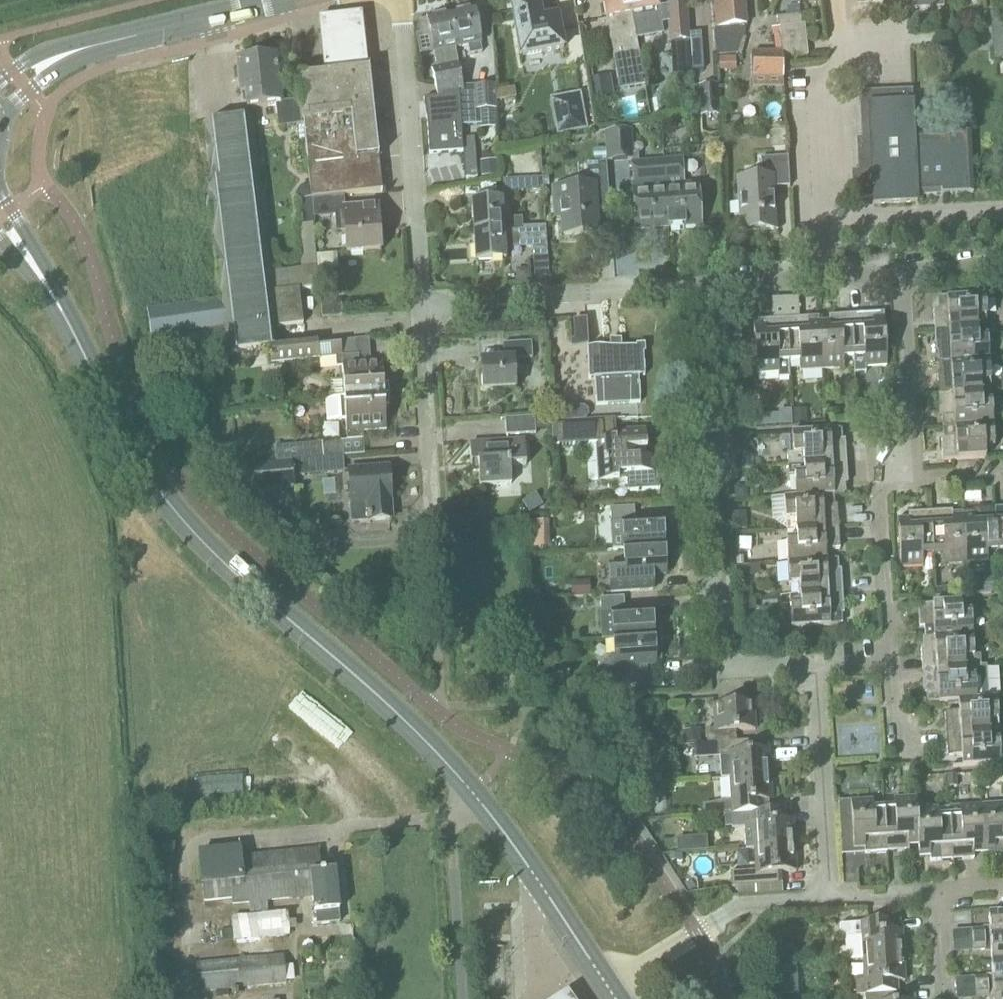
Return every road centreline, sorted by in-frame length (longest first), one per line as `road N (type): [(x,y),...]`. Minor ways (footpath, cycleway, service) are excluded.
road 1 (secondary): [(470,795),(371,691),(169,516),(128,454),(73,321),(0,210)]
road 2 (residential): [(701,291),(717,665),(822,662)]
road 3 (residential): [(422,310),(397,0)]
road 4 (tertiary): [(0,97),(47,63),(95,45),(280,0)]
road 5 (residential): [(422,310),(701,291)]
road 6 (residential): [(882,487),(880,458),(912,456),(904,276)]
road 7 (residential): [(832,900),(822,662)]
road 8 (secondary): [(609,988),(470,795)]
road 9 (unclassified): [(470,795),(453,817),(464,998)]
road 10 (residential): [(701,291),(904,276)]
road 11 (residential): [(891,661),(882,487)]
road 12 (residential): [(702,931),(739,909),(832,900)]
road 13 (residential): [(882,487),(1002,479)]

